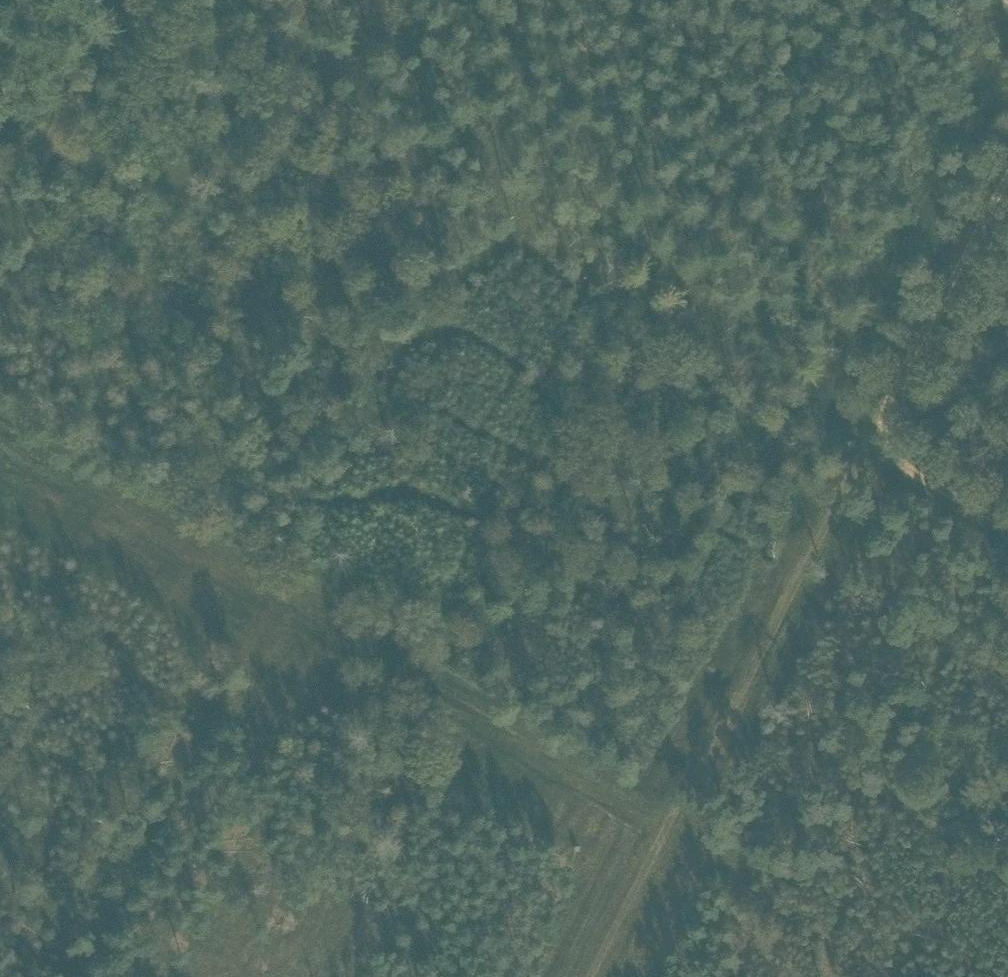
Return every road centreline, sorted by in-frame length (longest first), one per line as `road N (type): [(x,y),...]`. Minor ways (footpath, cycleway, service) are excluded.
road 1 (track): [(1007,174),(886,411),(878,444)]
road 2 (track): [(878,444),(896,465),(1007,531)]

